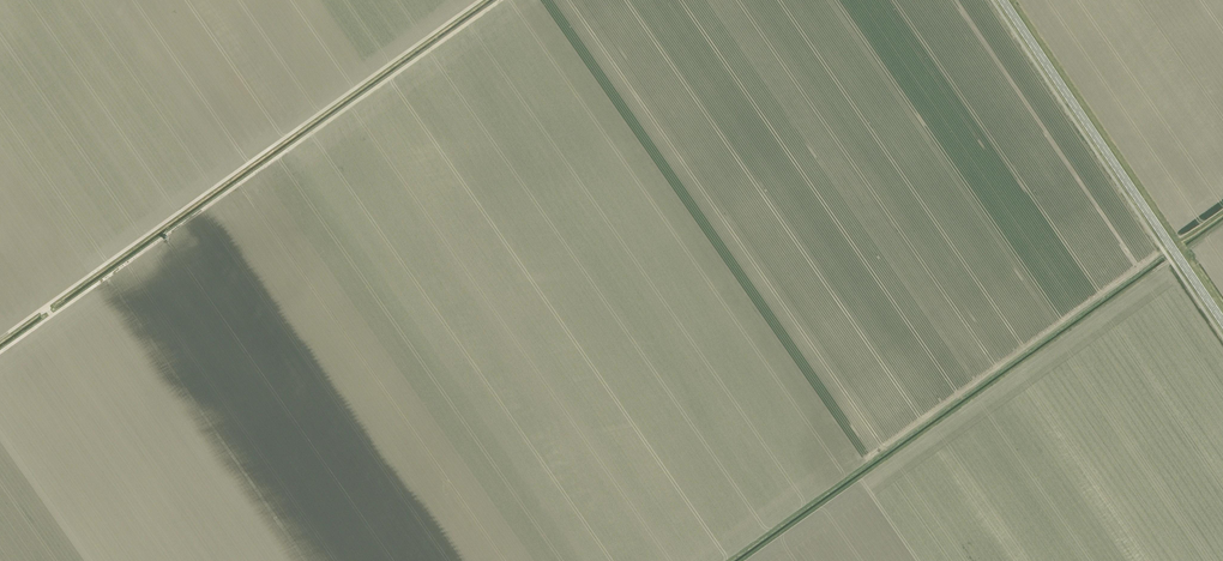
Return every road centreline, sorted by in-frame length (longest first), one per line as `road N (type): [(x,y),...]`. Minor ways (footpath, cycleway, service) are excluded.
road 1 (secondary): [(1222,322),(1001,0)]

